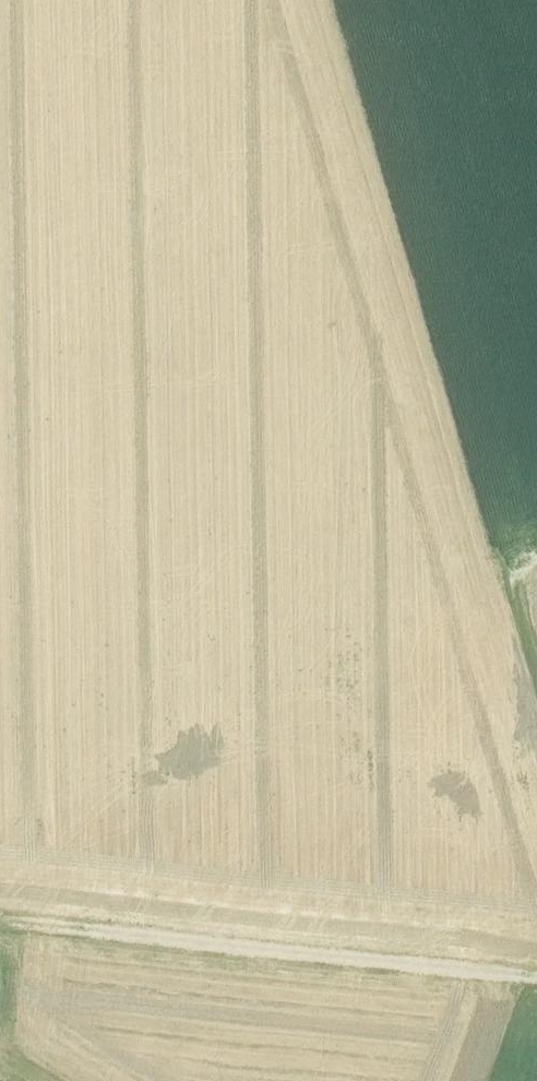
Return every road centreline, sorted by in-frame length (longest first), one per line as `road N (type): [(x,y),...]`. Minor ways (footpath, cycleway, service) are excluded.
road 1 (track): [(0,915),(164,916),(536,962)]

